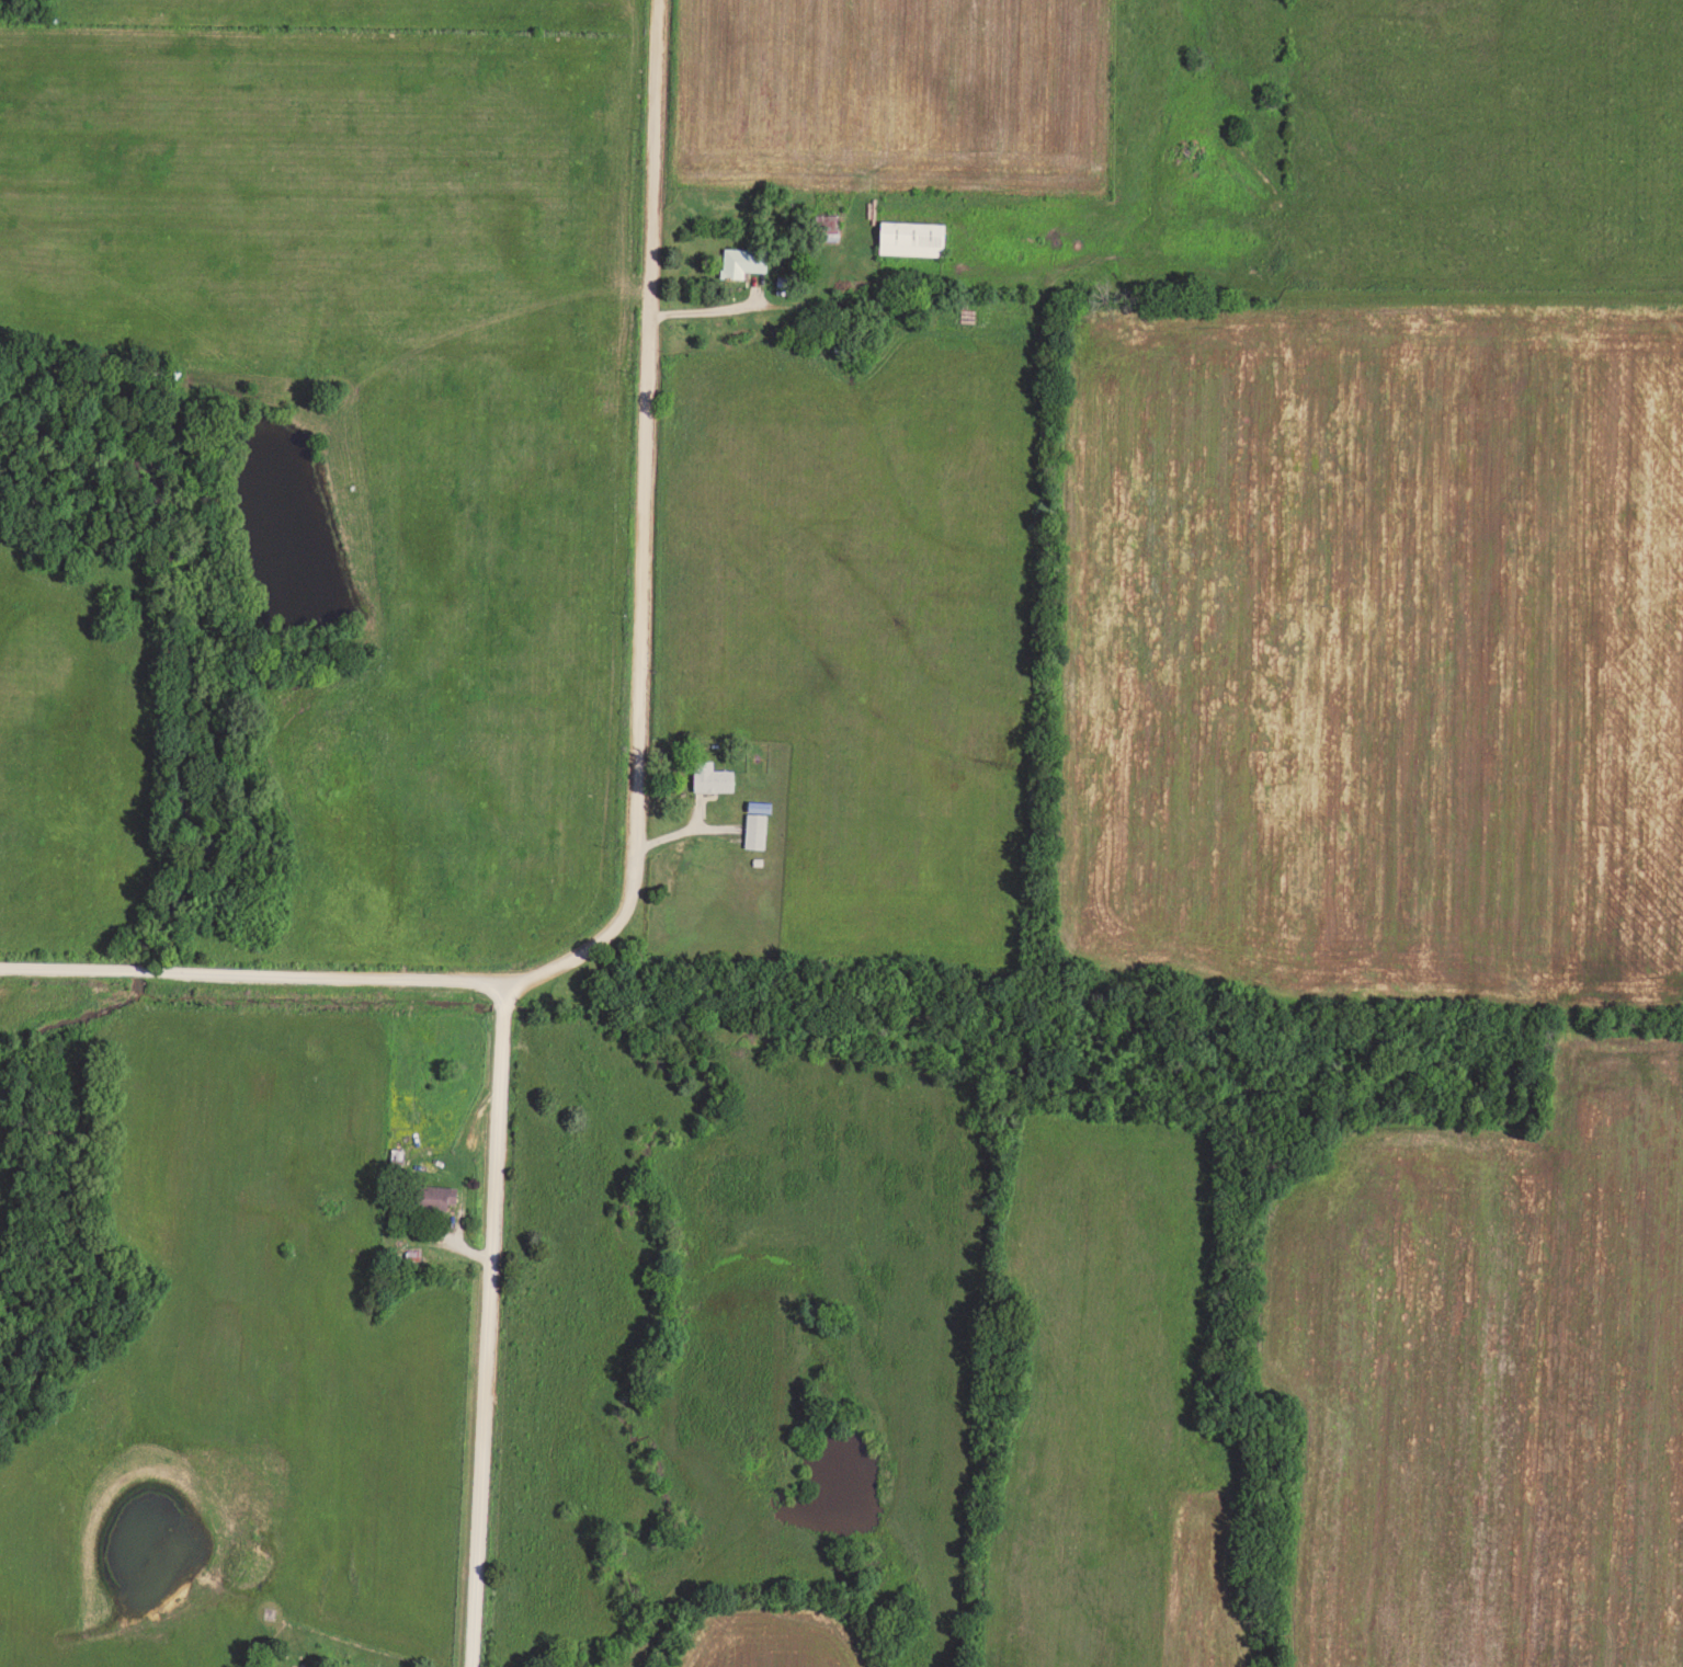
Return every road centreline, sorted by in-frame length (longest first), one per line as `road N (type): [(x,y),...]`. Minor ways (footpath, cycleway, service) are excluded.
road 1 (residential): [(508,983),(561,964),(604,936),(629,899),(637,855),(662,0)]
road 2 (residential): [(471,1666),(508,983)]
road 3 (residential): [(508,983),(0,966)]

